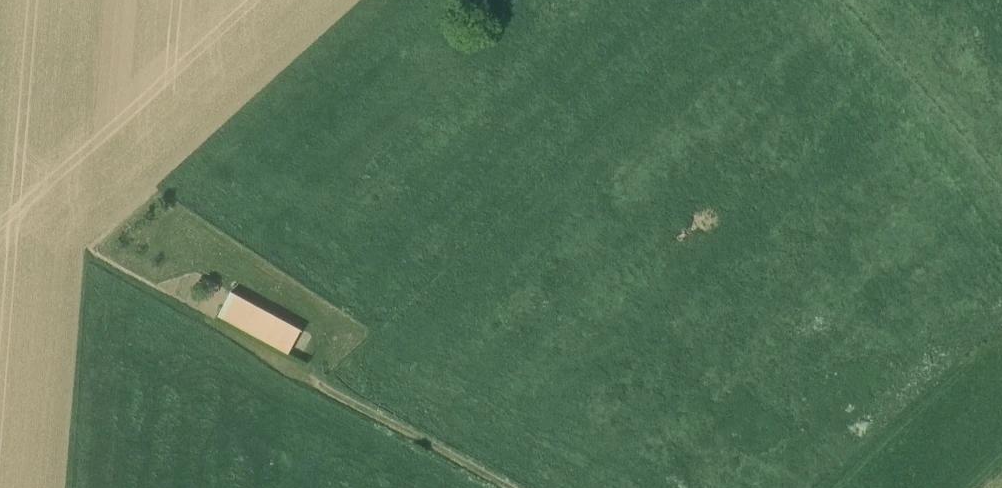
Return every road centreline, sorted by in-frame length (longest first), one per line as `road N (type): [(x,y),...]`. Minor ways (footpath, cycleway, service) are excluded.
road 1 (track): [(518,487),(101,260)]

